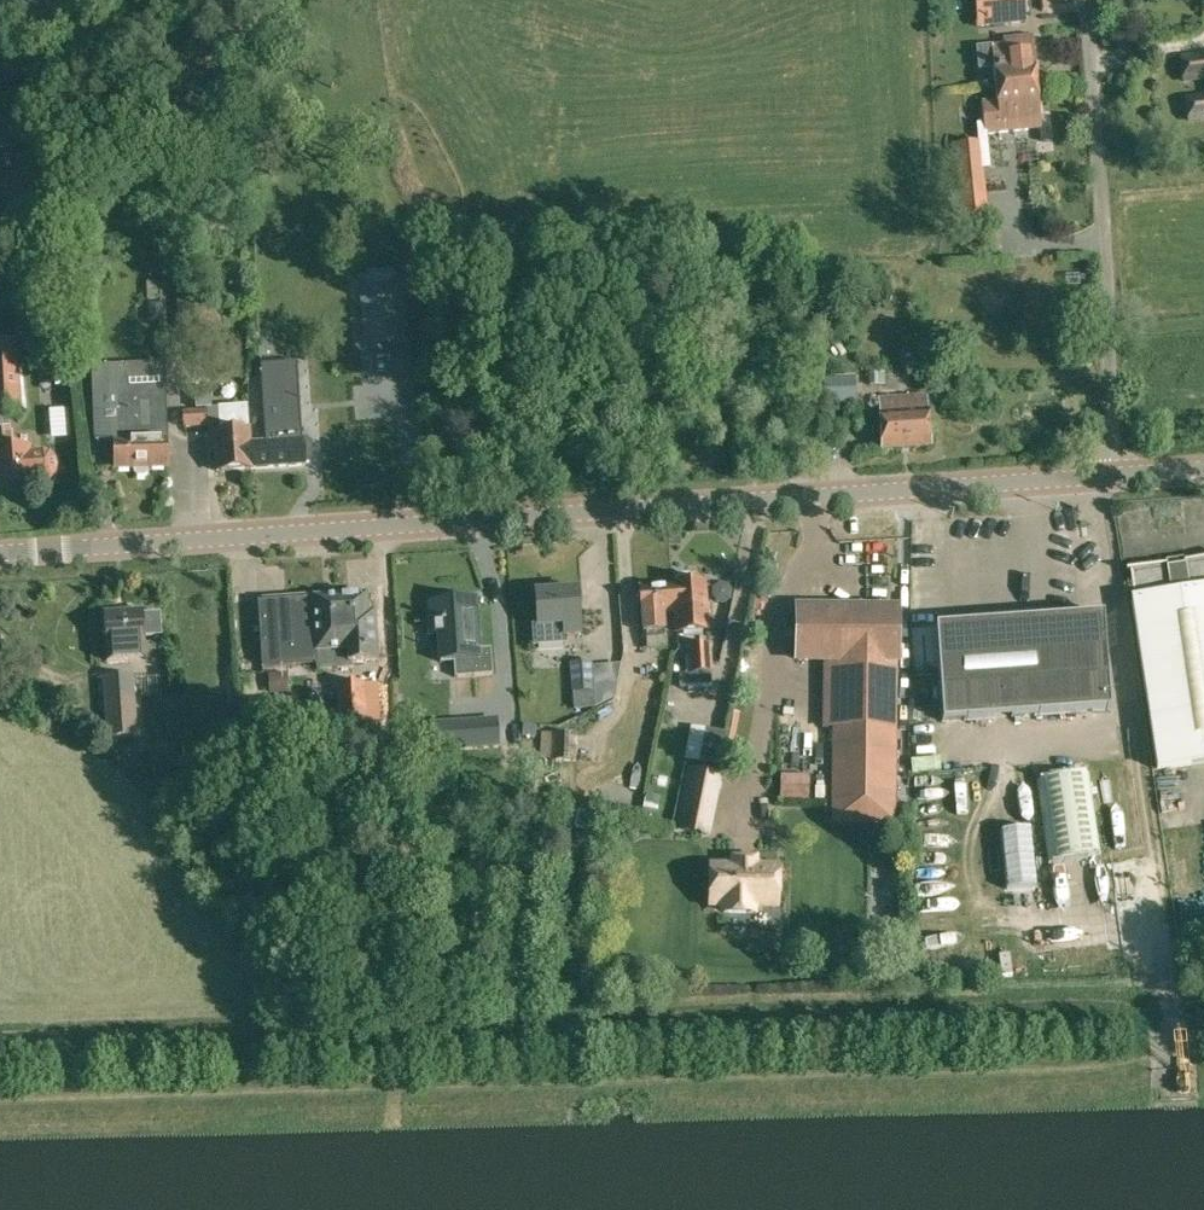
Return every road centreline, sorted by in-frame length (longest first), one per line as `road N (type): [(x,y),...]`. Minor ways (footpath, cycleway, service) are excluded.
road 1 (secondary): [(0,552),(1116,476)]
road 2 (unclassified): [(1116,476),(1088,0)]

